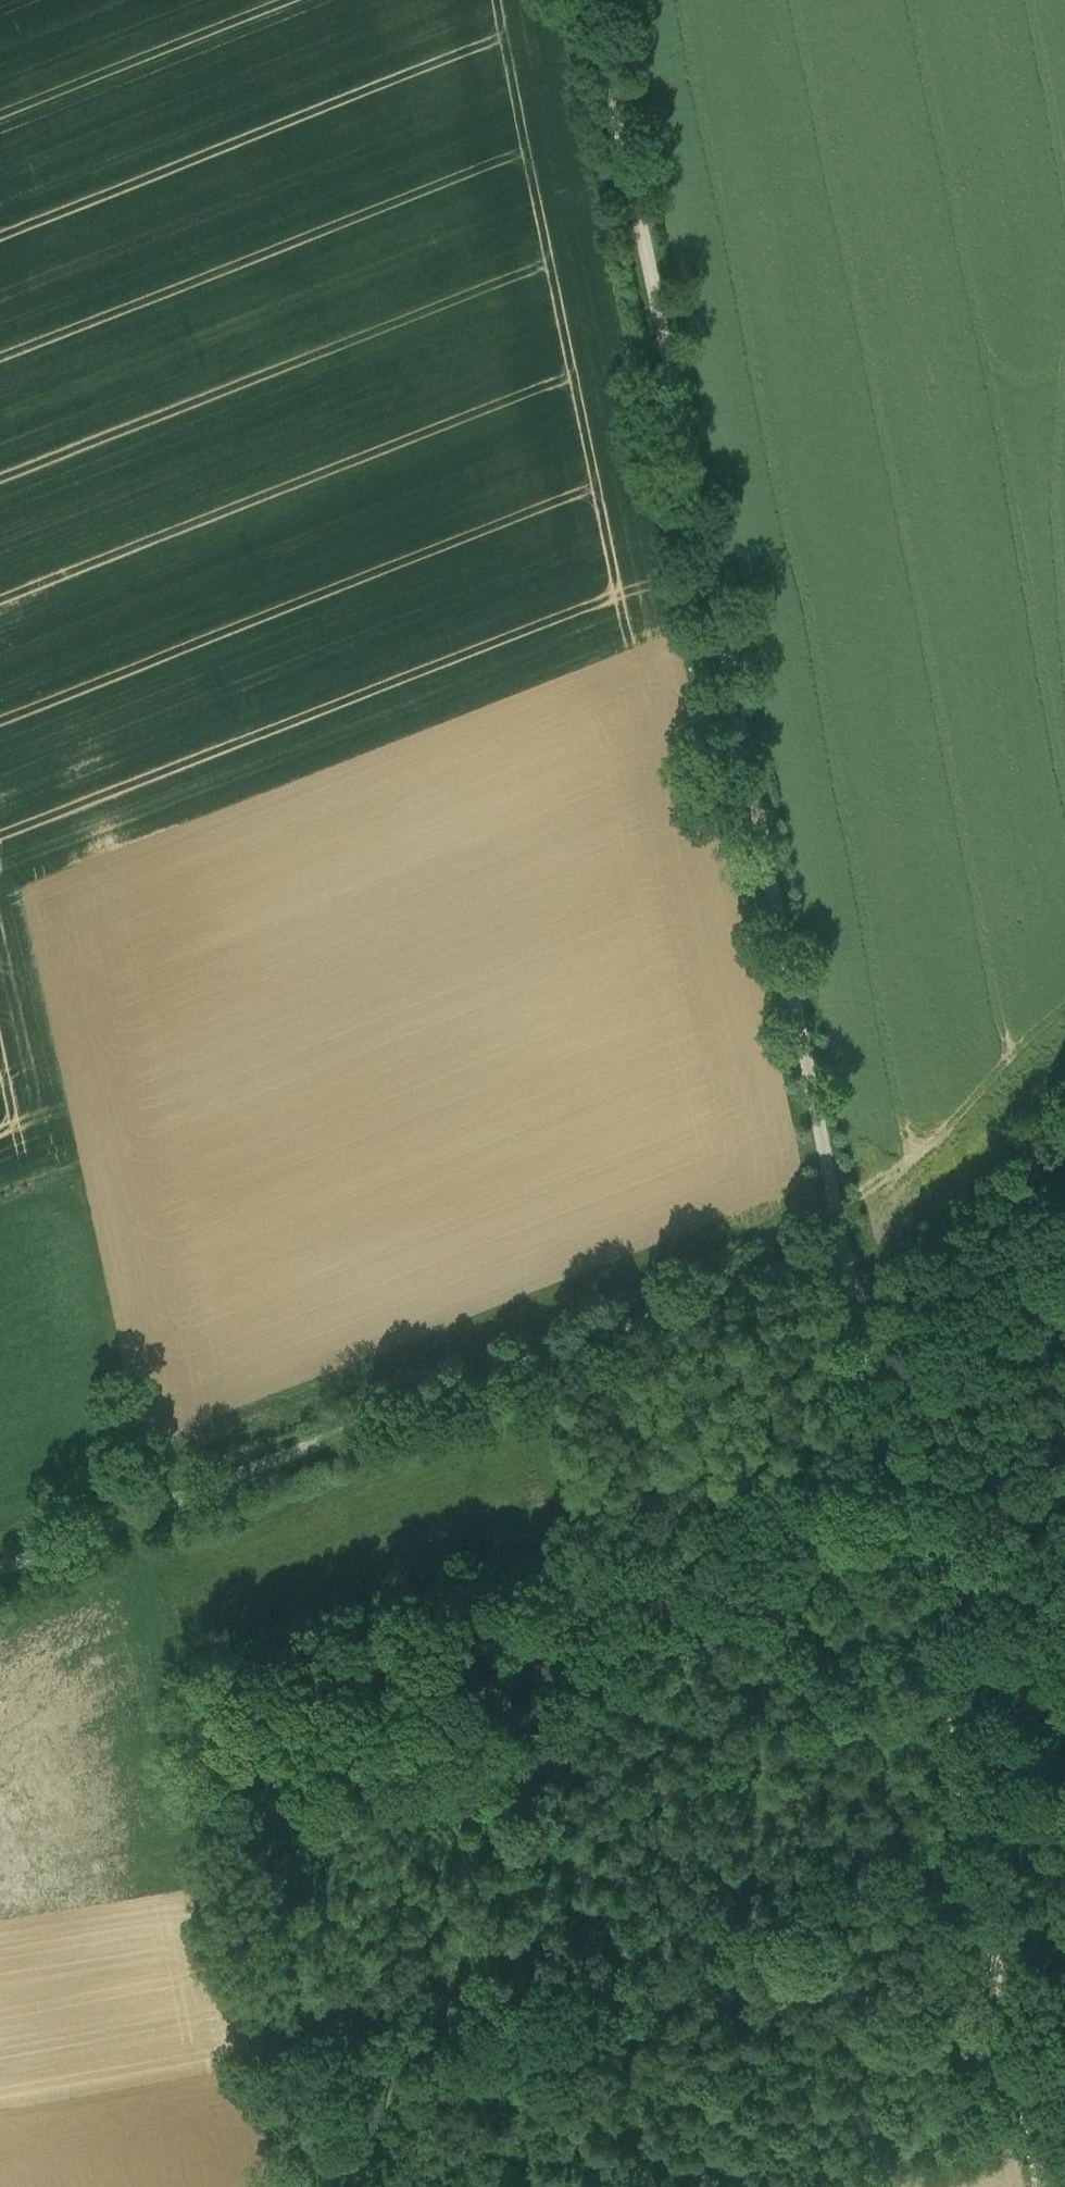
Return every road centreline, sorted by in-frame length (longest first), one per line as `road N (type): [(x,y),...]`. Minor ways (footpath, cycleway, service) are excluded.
road 1 (unclassified): [(595,0),(844,1250)]
road 2 (track): [(844,1250),(1039,2186)]
road 3 (unclassified): [(0,1571),(844,1250)]

